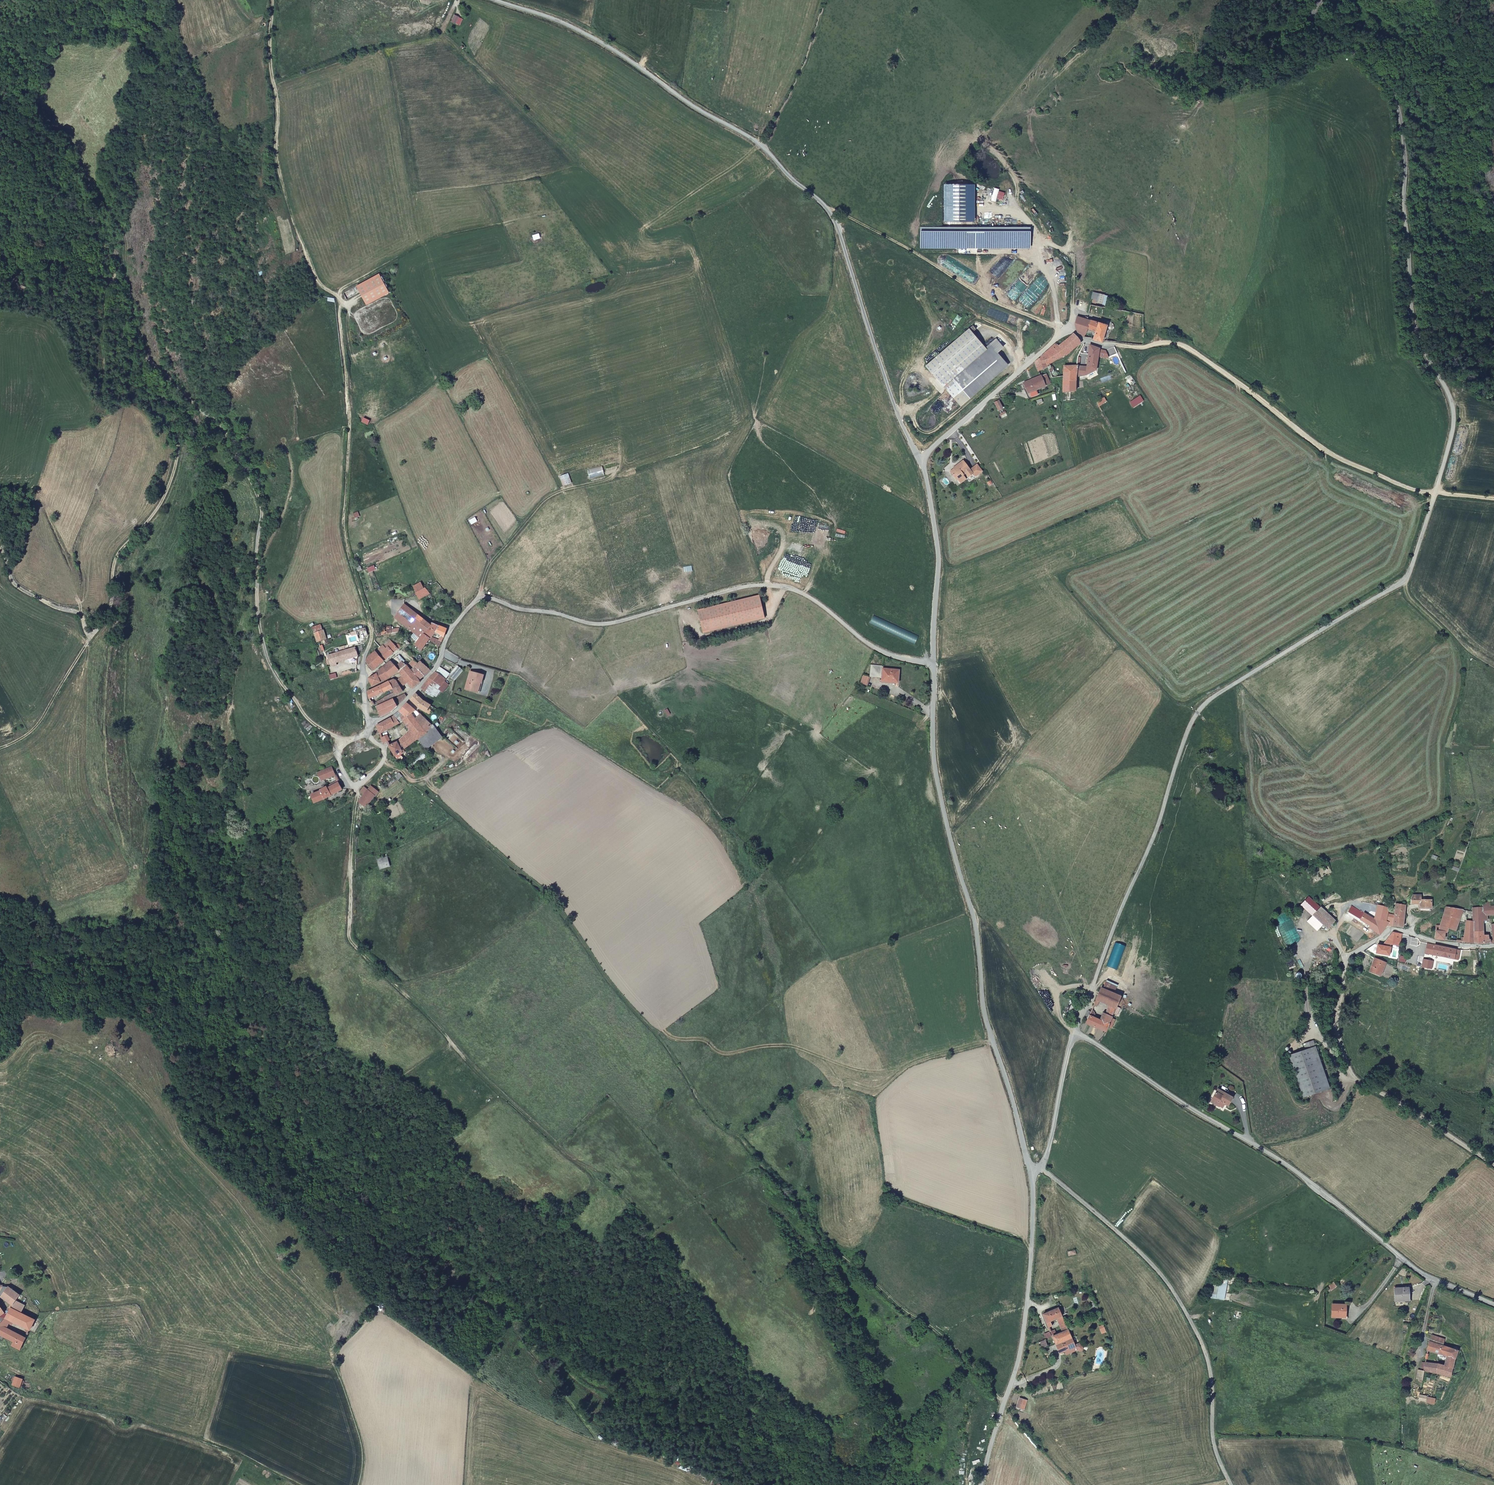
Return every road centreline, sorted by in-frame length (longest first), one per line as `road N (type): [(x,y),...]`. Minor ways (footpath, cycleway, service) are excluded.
road 1 (track): [(345,743),(308,718),(267,657),(258,607),(262,510),(254,489),(221,428),(149,363),(144,371),(177,439),(169,483),(117,557),(105,617),(45,714),(0,748)]
road 2 (track): [(384,761),(548,896),(714,1122),(746,1144),(838,1252),(940,1334),(1004,1404)]
road 3 (track): [(479,600),(489,566),(551,495),(707,443),(747,415),(701,262),(616,277),(604,291),(575,290),(475,320),(523,417)]
road 4 (track): [(272,0),(277,165),(315,278),(340,301),(350,407),(345,535),(372,635),(363,665)]
road 5 (unclassified): [(1075,1031),(1197,714),(1216,694),(1405,580),(1435,494)]
road 6 (unclassified): [(922,462),(828,208),(759,143),(625,58),(493,0)]
road 7 (unclassified): [(932,663),(886,653),(804,593),(773,584),(604,624),(483,598),(452,628),(426,680),(398,711),(372,724)]
road 8 (unclassified): [(1435,494),(1322,449),(1184,348),(1101,345),(1068,328),(922,462)]
road 9 (unclassified): [(1435,494),(1453,412),(1413,319),(1400,118),(1375,71),(1312,23),(1321,0)]
road 10 (unclassified): [(1033,1166),(984,1012),(975,917),(934,767),(932,663)]
road 11 (unclassified): [(1075,1031),(1291,1168),(1413,1267),(1493,1304)]
road 12 (unclassified): [(1493,1166),(1353,1078),(1336,1026),(1345,959),(1389,930),(1493,946)]
road 13 (unclassified): [(1039,1167),(1171,1288),(1209,1361),(1213,1445),(1232,1484)]
road 14 (track): [(354,787),(352,942),(508,1101)]
road 15 (track): [(1033,1166),(898,1140),(885,1145),(895,1194),(1032,1247)]
road 16 (residential): [(982,1484),(1023,1344),(1033,1166)]
road 17 (track): [(0,1379),(26,1394),(203,1439),(301,1484)]
road 18 (track): [(275,125),(264,135),(261,179),(165,82),(135,41),(61,43)]
road 19 (track): [(1068,328),(1000,305),(828,208)]
road 20 (track): [(1405,580),(1410,603),(1466,657),(1447,762),(1450,813)]
road 21 (track): [(149,363),(126,292),(72,262),(0,256)]
road 22 (unclassified): [(932,663),(940,569),(922,462)]
road 23 (track): [(339,296),(430,240),(503,224)]
road 24 (track): [(105,279),(102,382),(95,414),(76,428)]
road 25 (track): [(91,639),(78,610),(15,584),(0,546)]
road 26 (unclassified): [(1039,1167),(1075,1031)]
road 27 (track): [(257,574),(288,496),(287,449)]
road 28 (track): [(615,475),(622,449),(599,348)]

